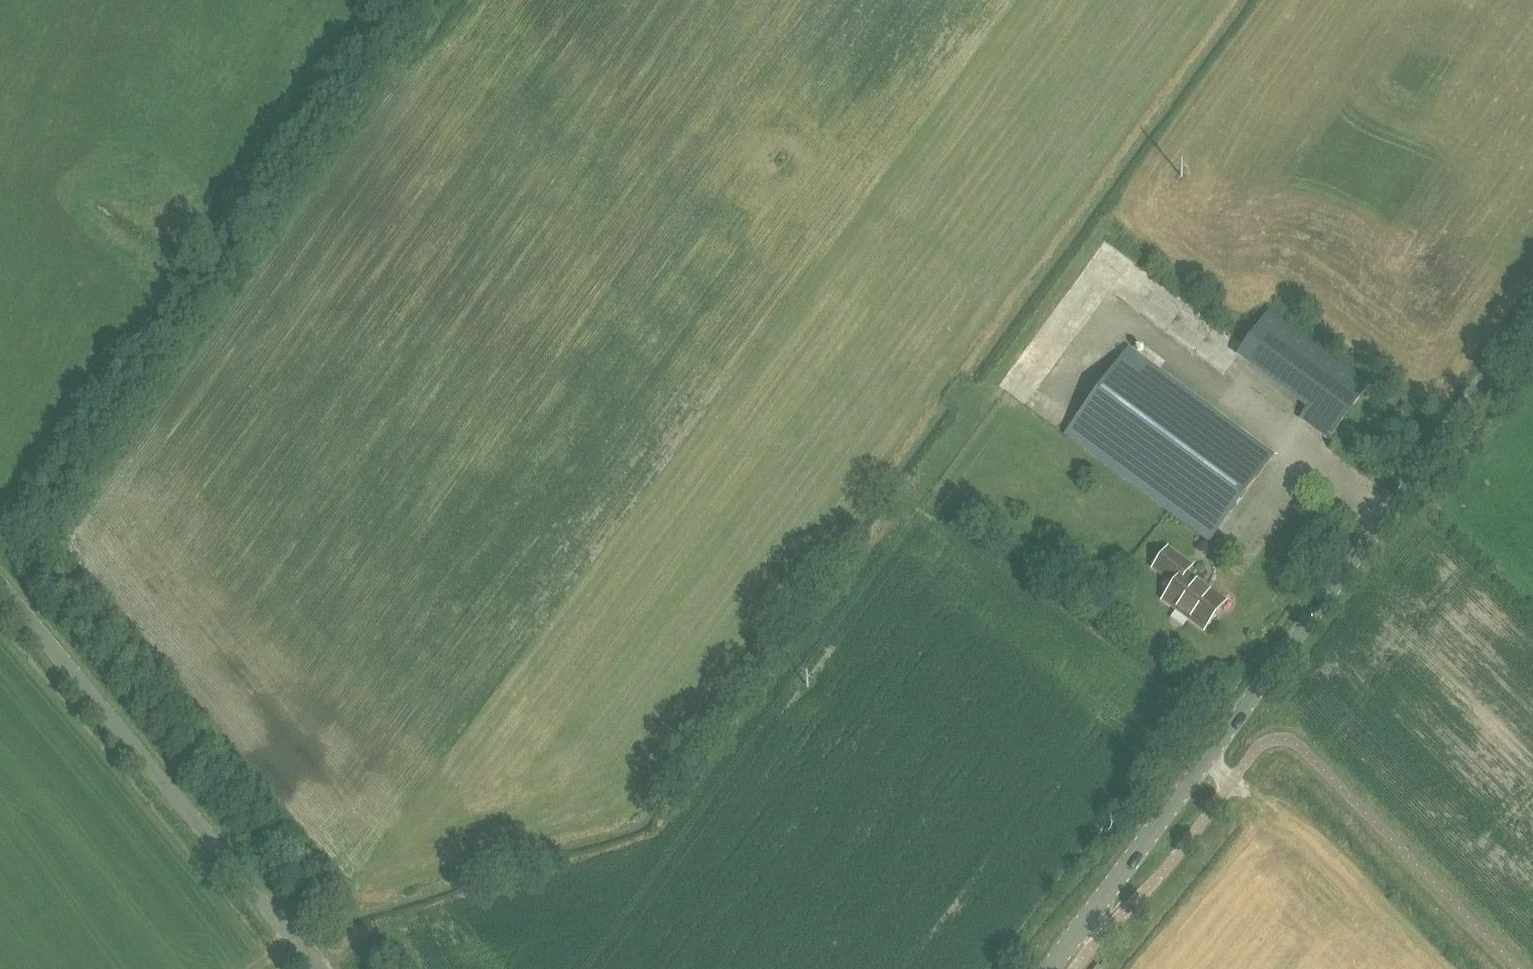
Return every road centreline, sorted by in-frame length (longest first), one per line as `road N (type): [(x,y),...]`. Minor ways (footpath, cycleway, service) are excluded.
road 1 (unclassified): [(1049,968),(1532,318)]
road 2 (unclassified): [(321,968),(0,595)]

